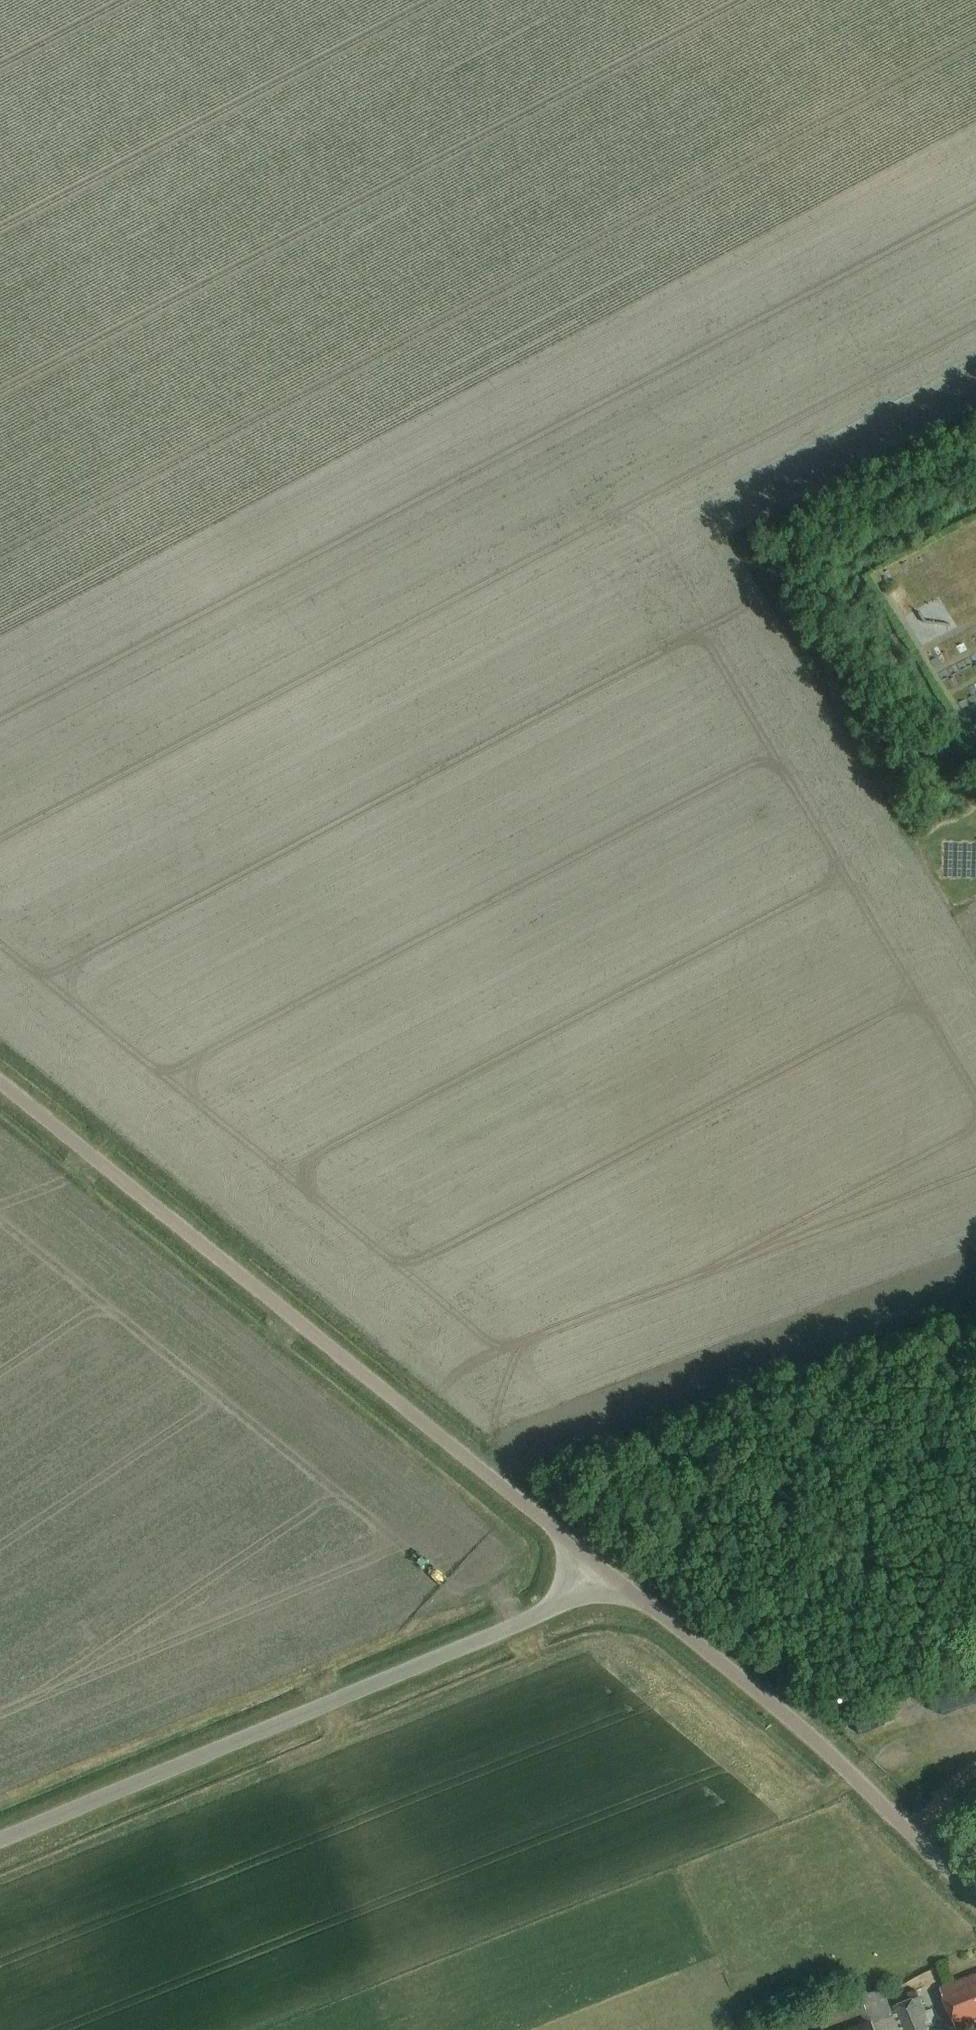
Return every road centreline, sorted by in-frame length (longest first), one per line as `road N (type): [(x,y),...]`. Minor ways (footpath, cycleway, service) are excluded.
road 1 (unclassified): [(597,1563),(0,1083)]
road 2 (unclassified): [(0,1838),(559,1605),(597,1563)]
road 3 (unclassified): [(975,1896),(805,1730),(597,1563)]

